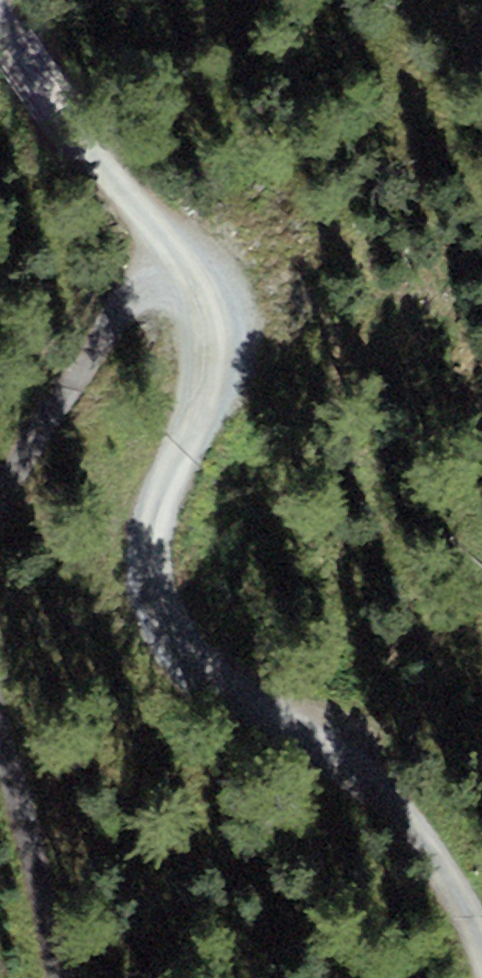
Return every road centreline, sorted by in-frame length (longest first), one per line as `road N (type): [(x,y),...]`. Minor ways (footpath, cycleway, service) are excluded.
road 1 (track): [(481,930),(408,811),(329,733),(209,662),(155,600),(143,545),(156,484),(216,399),(230,363),(222,323),(171,260)]
road 2 (track): [(171,260),(45,113),(4,0)]
road 3 (track): [(171,260),(60,403),(0,502)]
road 4 (track): [(0,725),(42,872),(60,977)]

